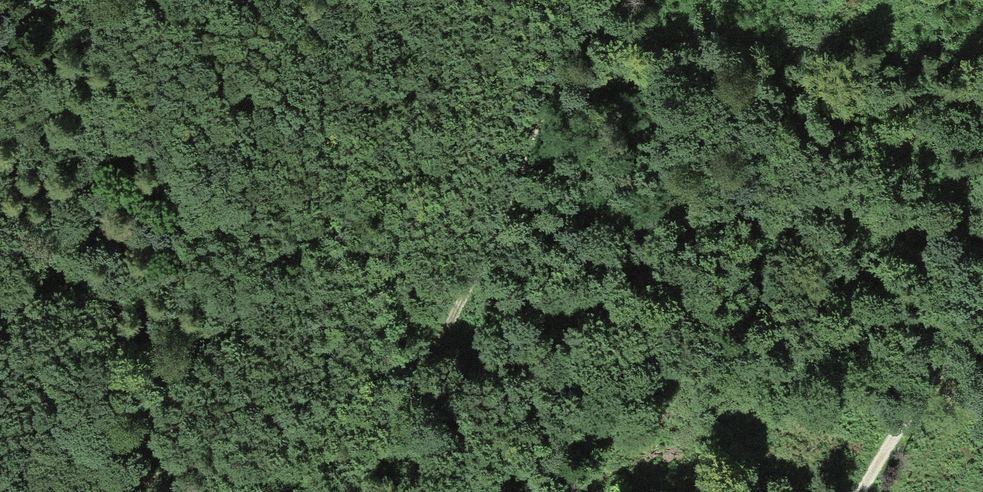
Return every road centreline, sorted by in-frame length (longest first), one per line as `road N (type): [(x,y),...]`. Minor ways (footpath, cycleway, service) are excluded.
road 1 (track): [(349,491),(406,409),(497,230),(537,115),(586,31),(616,0)]
road 2 (track): [(982,294),(858,491)]

